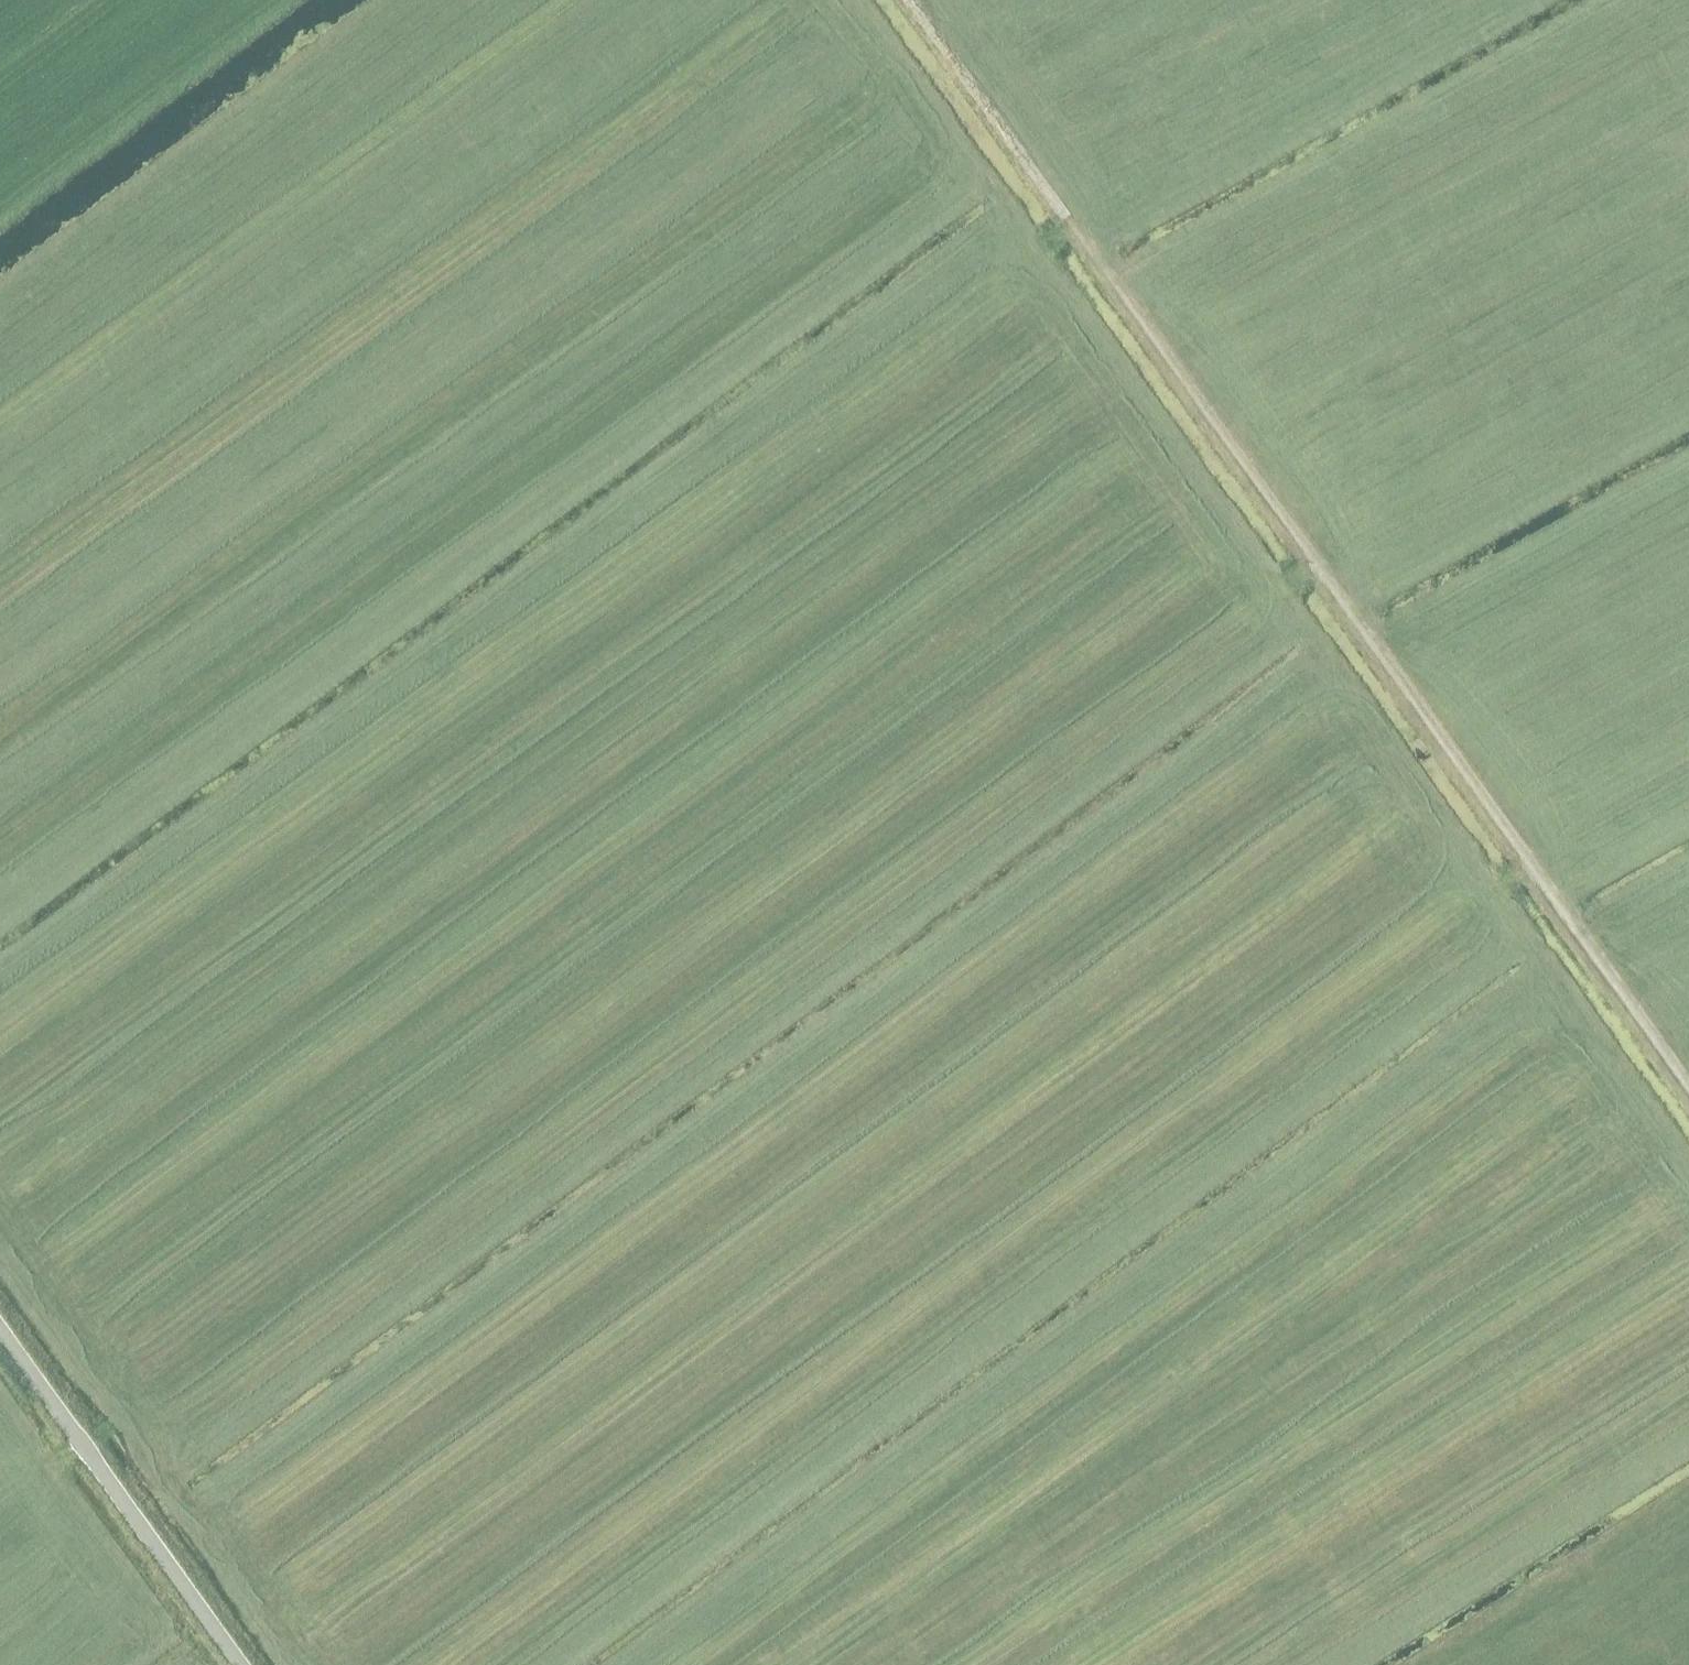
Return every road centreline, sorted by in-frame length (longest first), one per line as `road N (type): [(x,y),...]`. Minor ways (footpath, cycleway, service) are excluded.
road 1 (unclassified): [(237,1664),(0,1334)]

